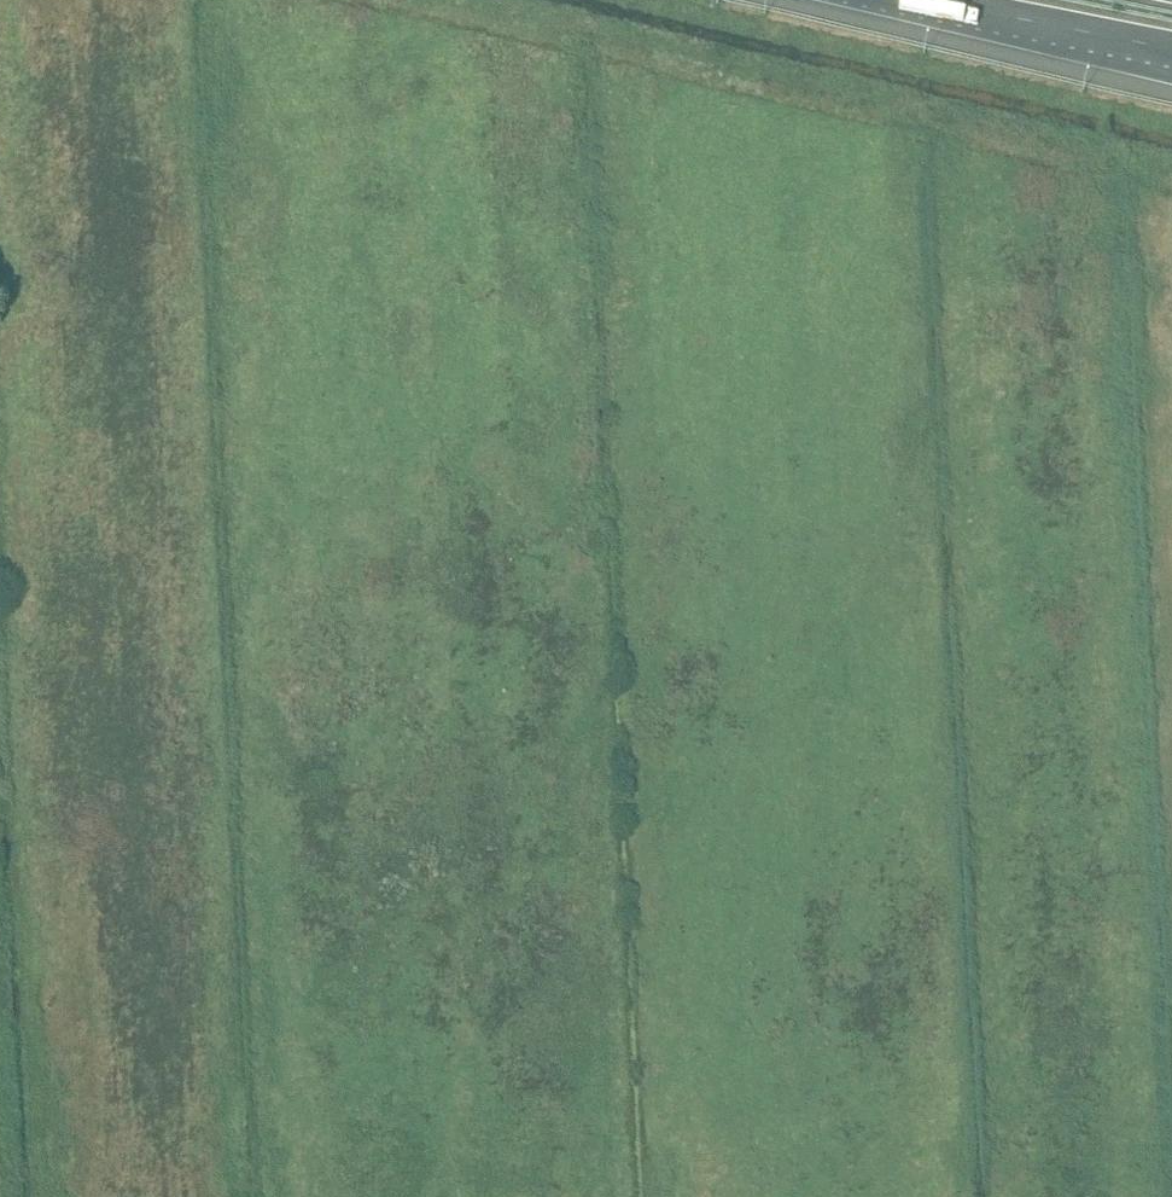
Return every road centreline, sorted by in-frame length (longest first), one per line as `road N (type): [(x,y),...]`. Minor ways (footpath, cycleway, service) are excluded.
road 1 (motorway): [(921,0),(1171,50)]

